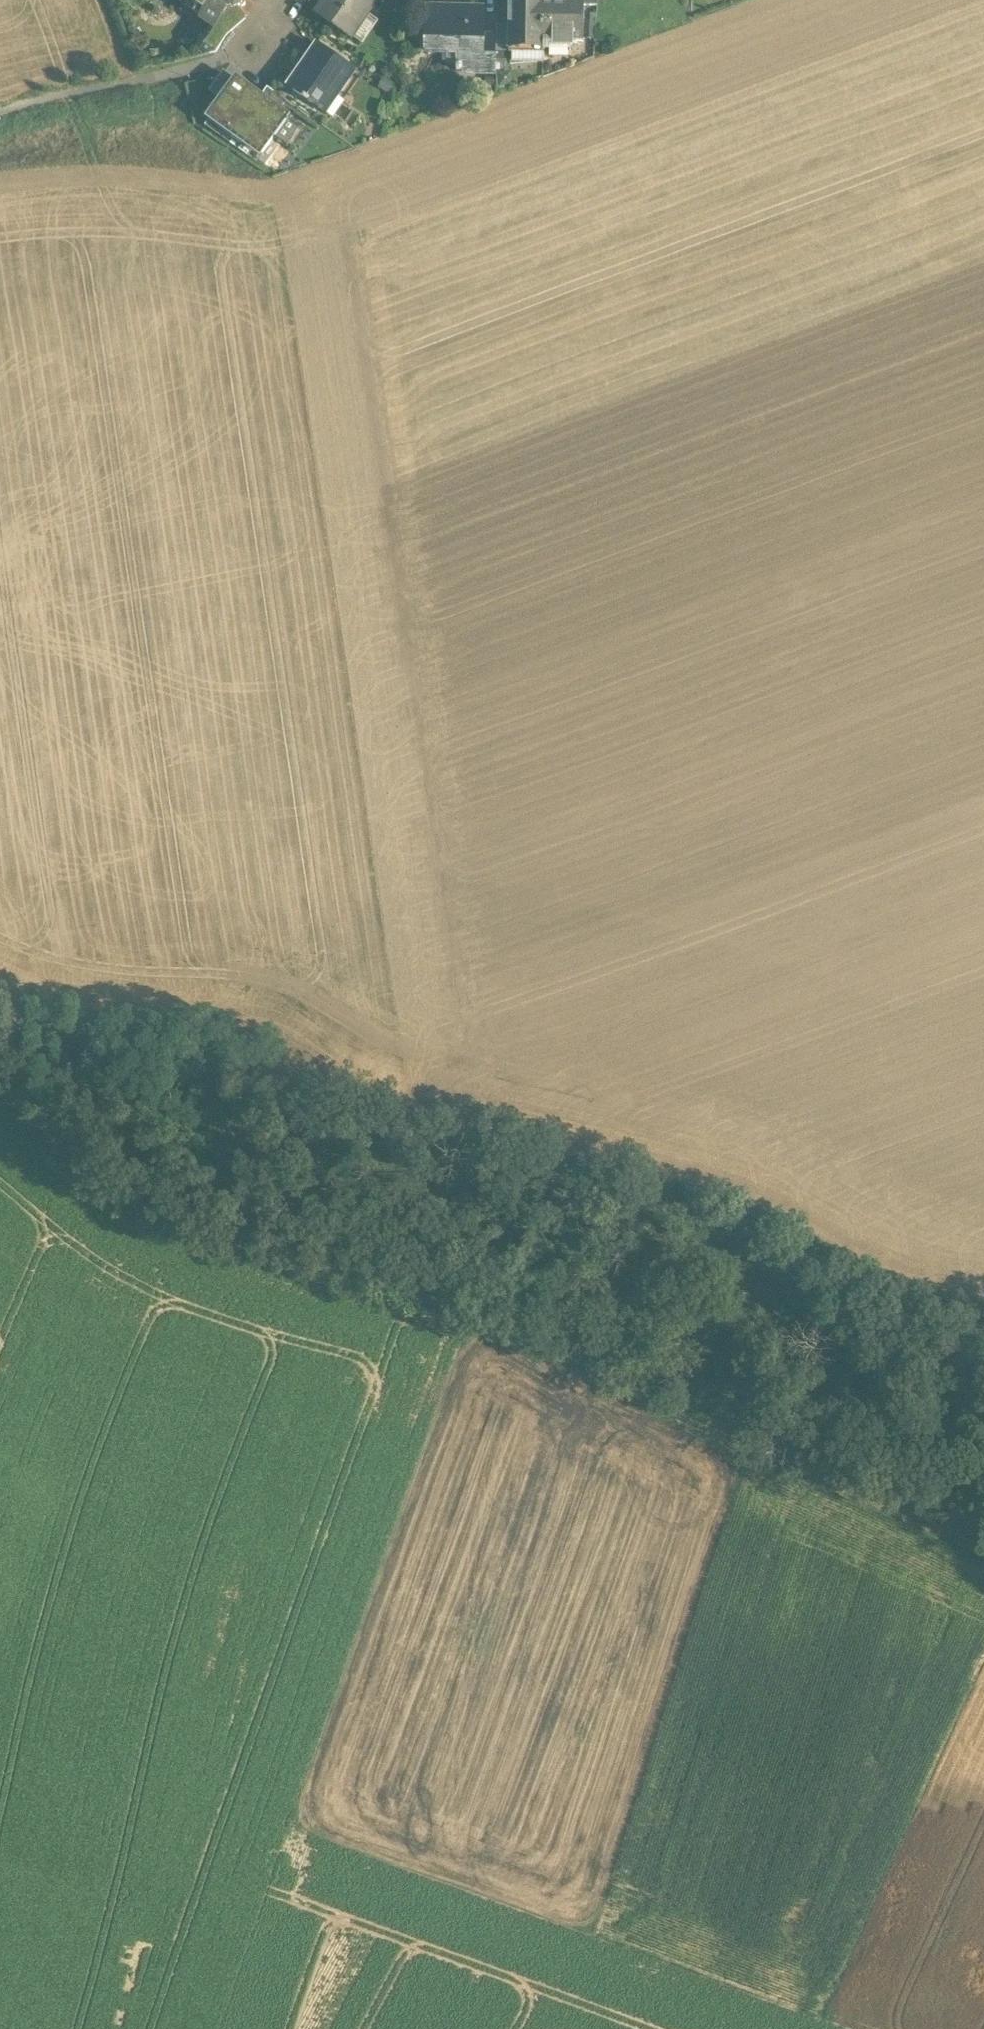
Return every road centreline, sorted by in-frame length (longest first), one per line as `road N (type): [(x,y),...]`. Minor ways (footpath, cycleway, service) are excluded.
road 1 (track): [(0,1102),(160,1207),(301,1263),(455,1295),(772,1454),(983,1549)]

